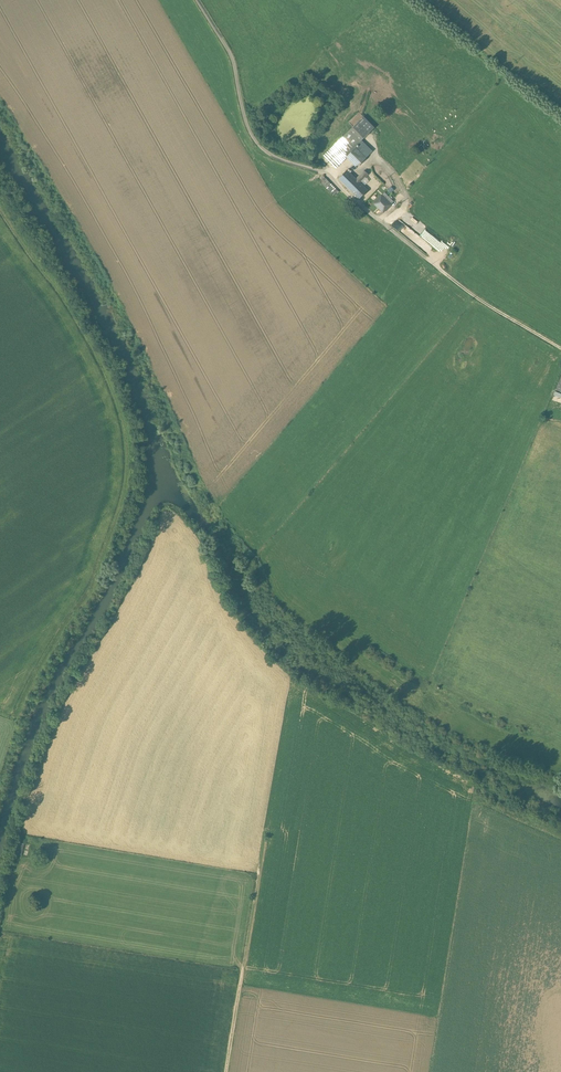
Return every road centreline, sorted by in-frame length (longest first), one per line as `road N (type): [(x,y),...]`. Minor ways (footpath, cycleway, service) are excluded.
road 1 (track): [(227,1071),(269,820)]
road 2 (track): [(444,273),(560,348)]

